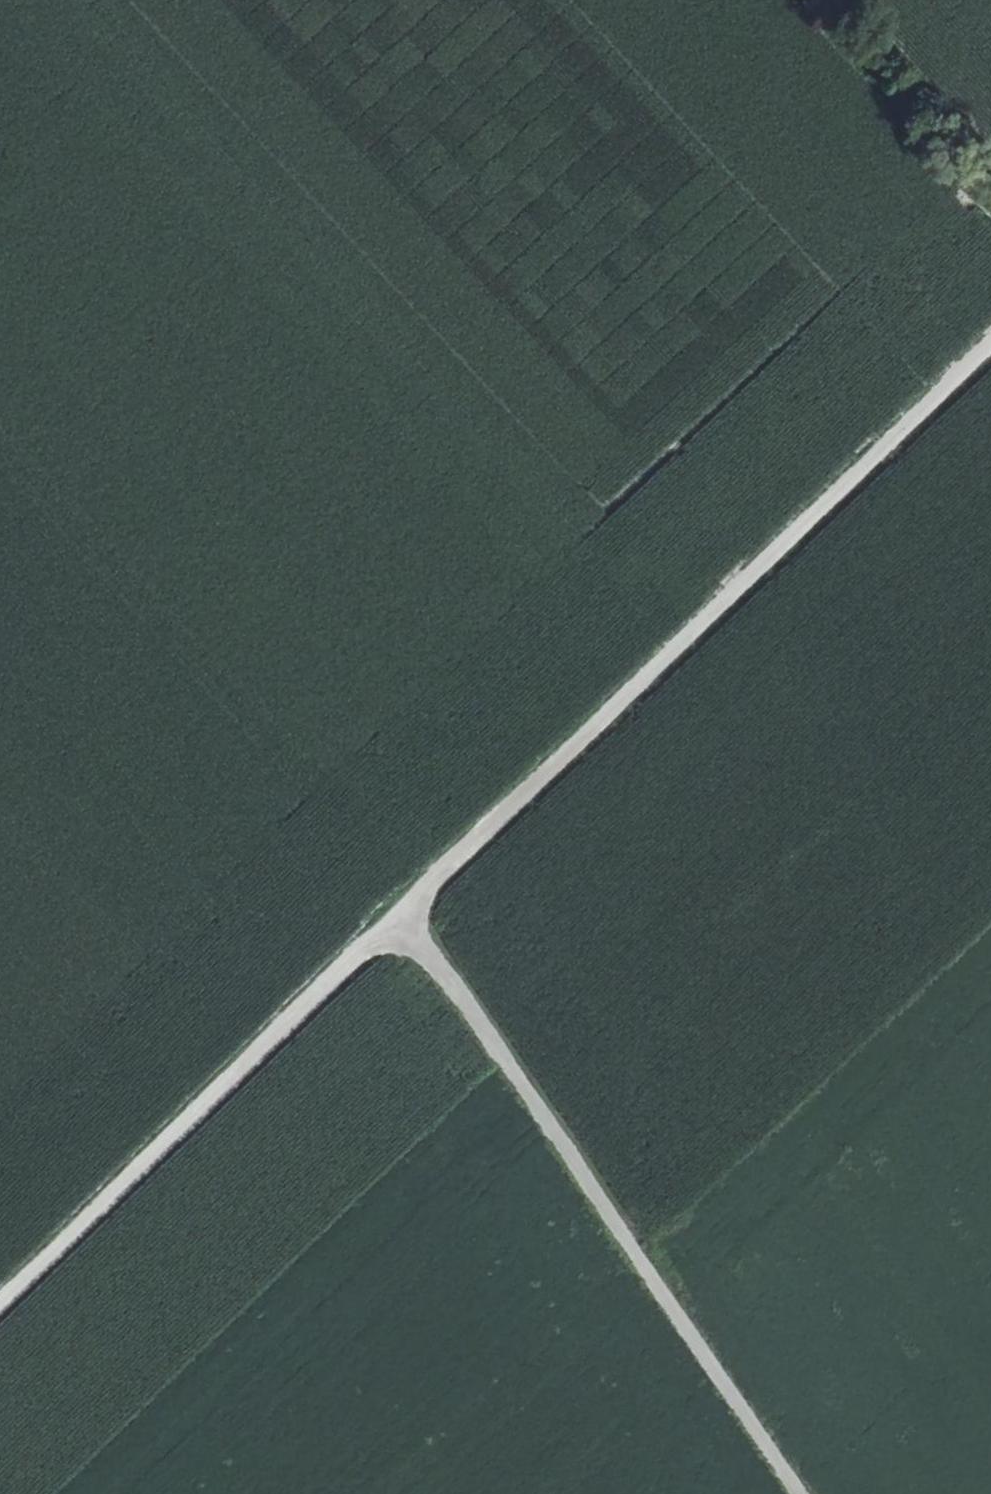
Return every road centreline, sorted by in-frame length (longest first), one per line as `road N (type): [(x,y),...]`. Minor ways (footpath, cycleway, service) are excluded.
road 1 (track): [(0,1307),(990,344)]
road 2 (track): [(393,921),(434,961),(518,1075),(795,1493)]

